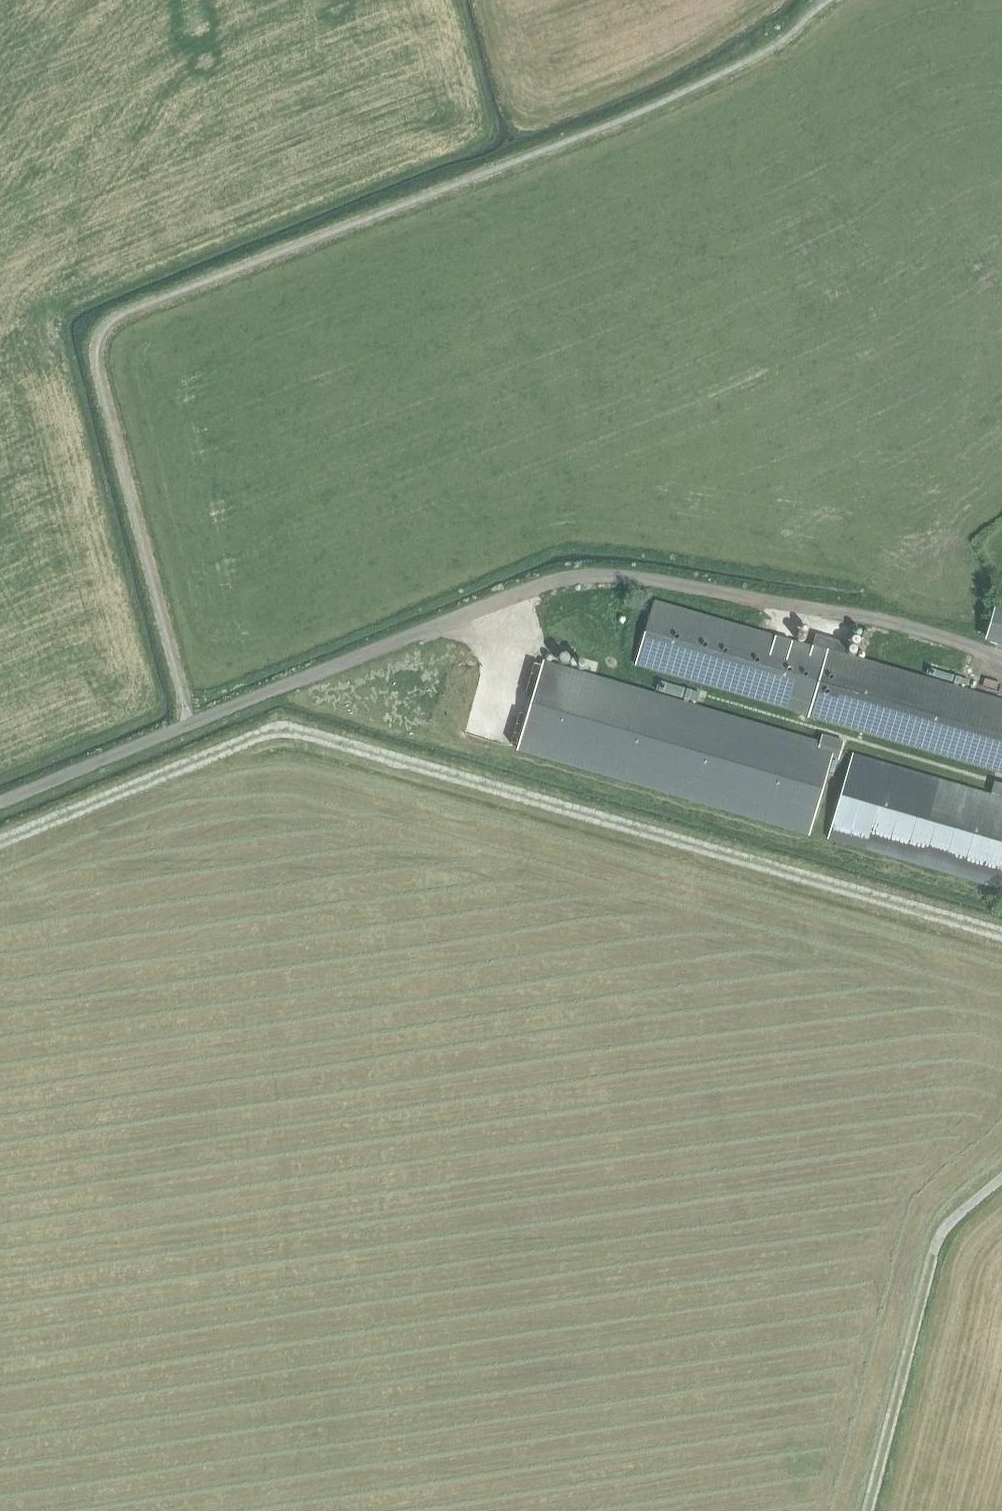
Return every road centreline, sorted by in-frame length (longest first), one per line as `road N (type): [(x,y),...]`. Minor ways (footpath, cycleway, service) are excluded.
road 1 (track): [(0,840),(281,728),(1001,935)]

